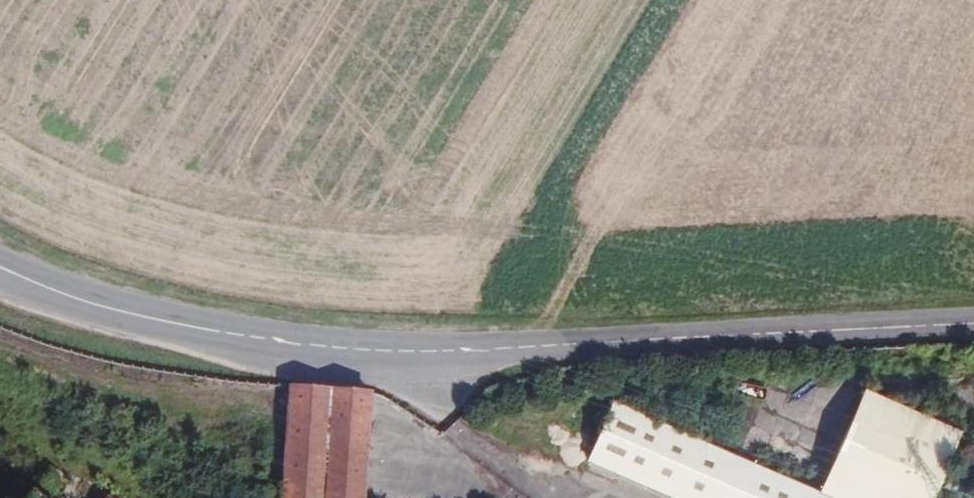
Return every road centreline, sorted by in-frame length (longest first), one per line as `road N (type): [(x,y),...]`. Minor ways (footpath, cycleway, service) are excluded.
road 1 (tertiary): [(0,267),(79,299),(182,324),(353,351),(973,324)]

